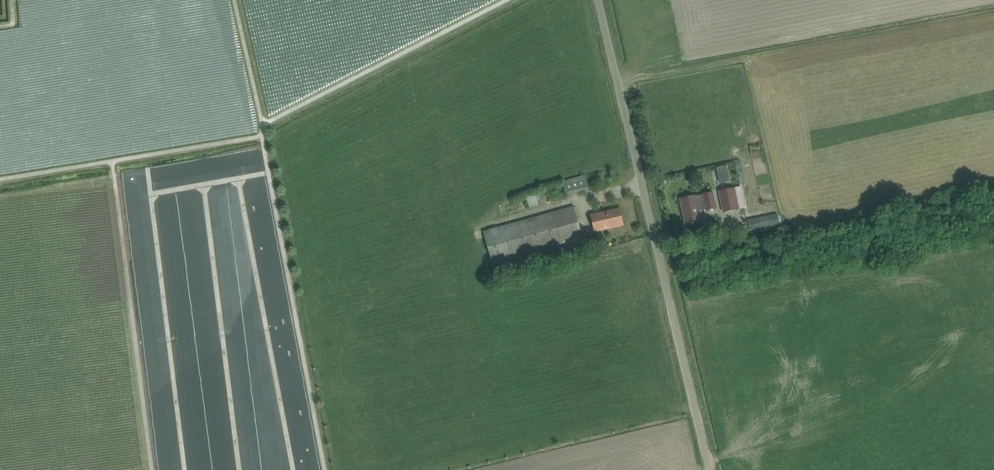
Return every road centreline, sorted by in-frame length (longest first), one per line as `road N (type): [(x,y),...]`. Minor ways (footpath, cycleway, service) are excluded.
road 1 (unclassified): [(707,469),(598,0)]

